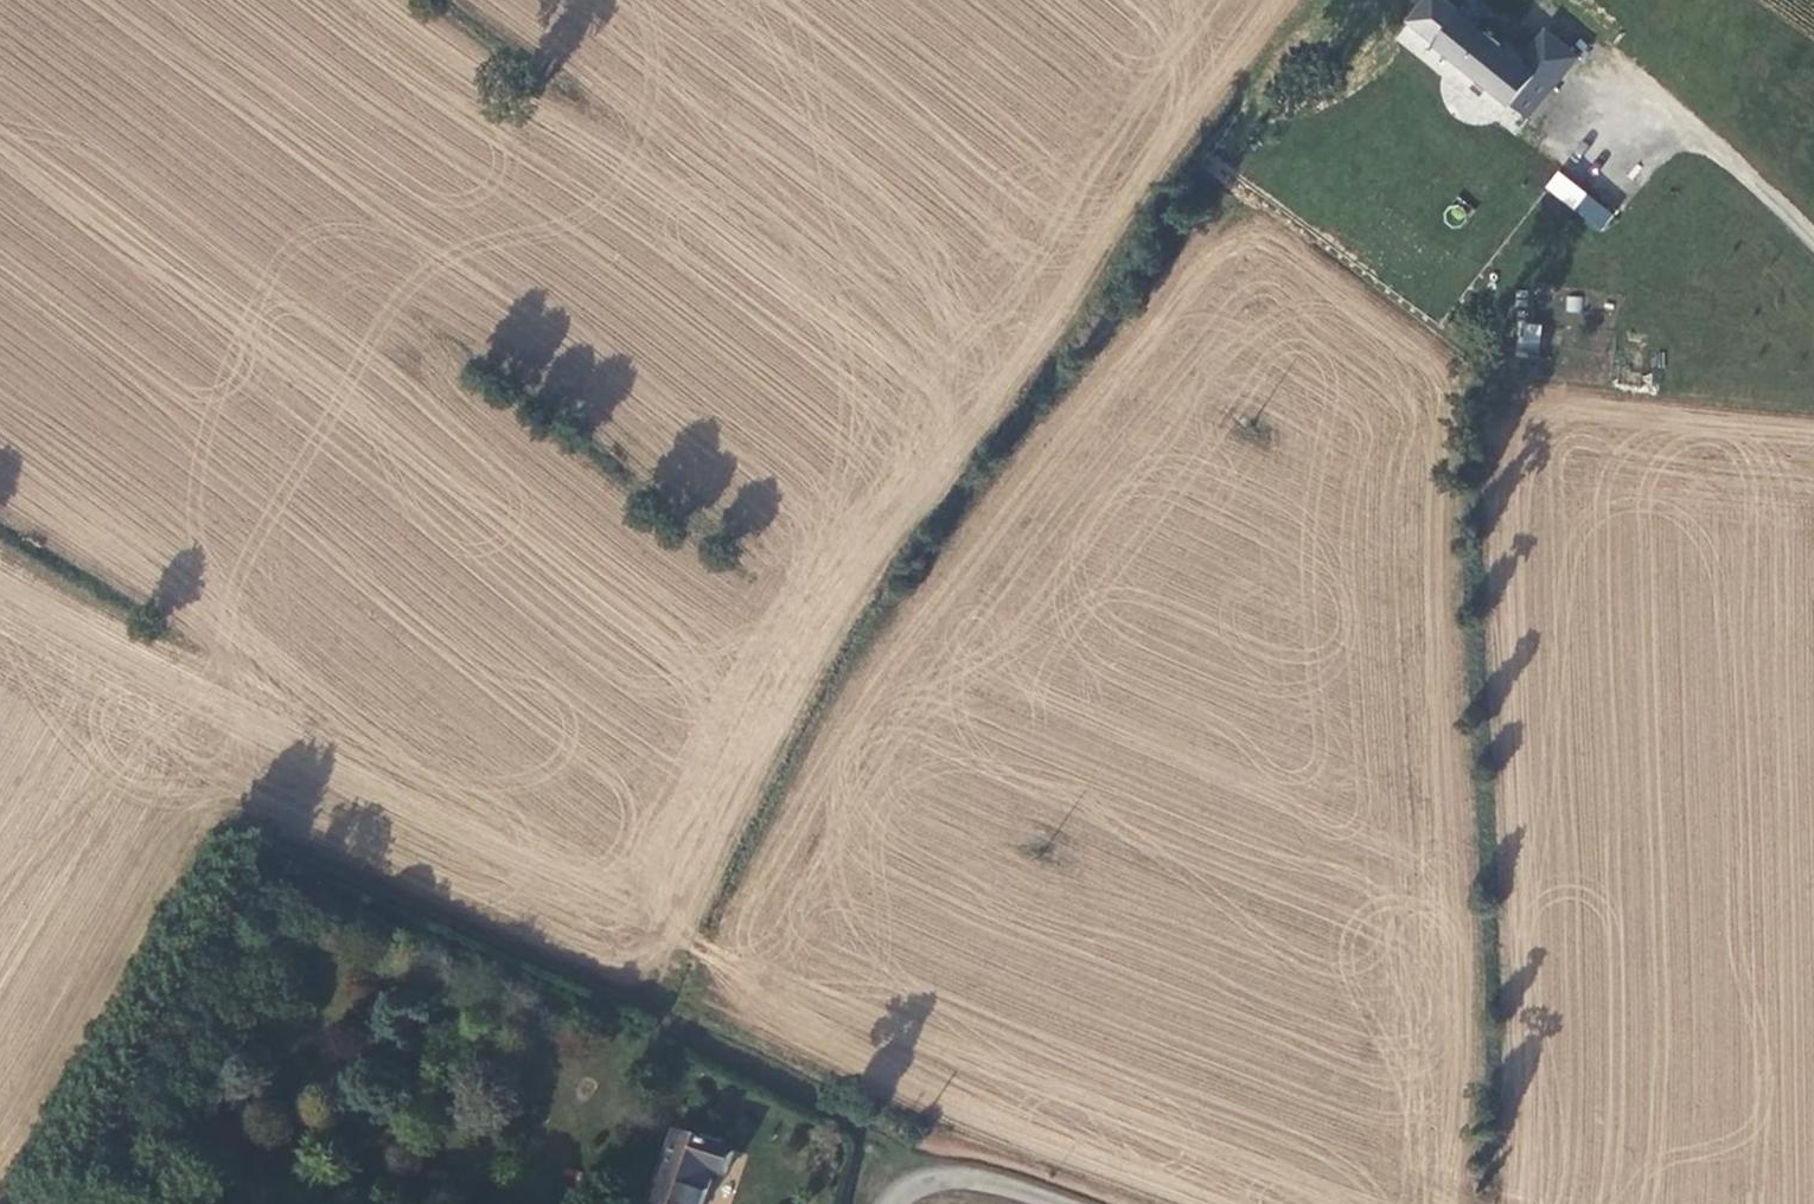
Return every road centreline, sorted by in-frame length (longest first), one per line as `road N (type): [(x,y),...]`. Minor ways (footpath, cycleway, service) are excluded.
road 1 (unclassified): [(1061,1203),(949,1179),(918,1185),(891,1203)]

